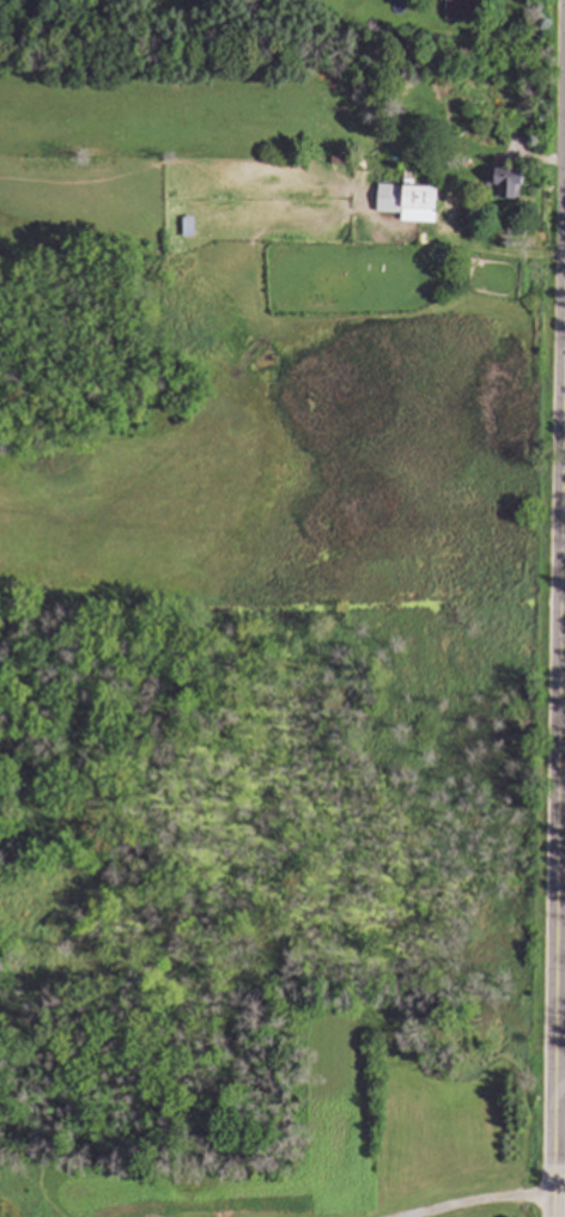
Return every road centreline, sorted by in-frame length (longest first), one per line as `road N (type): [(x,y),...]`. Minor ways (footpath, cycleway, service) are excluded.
road 1 (tertiary): [(555,1216),(564,402)]

